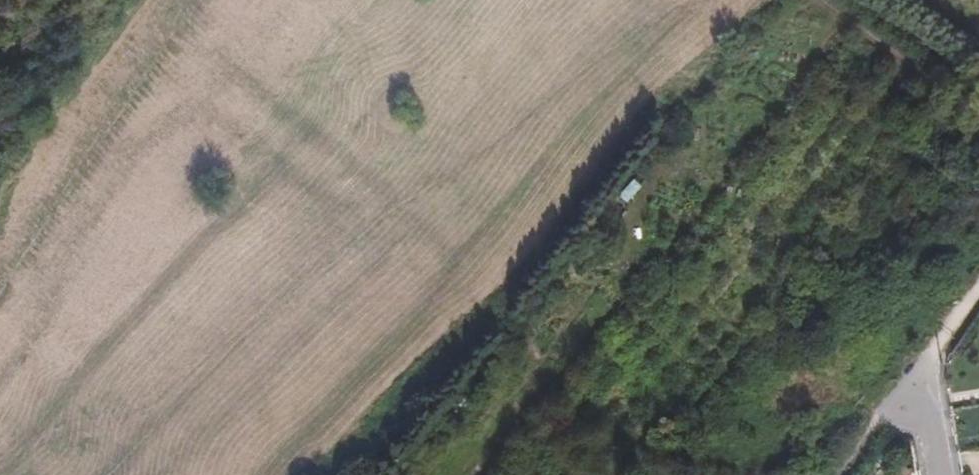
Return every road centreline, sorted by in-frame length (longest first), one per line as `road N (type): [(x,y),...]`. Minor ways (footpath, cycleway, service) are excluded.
road 1 (track): [(978,283),(841,474)]
road 2 (track): [(840,0),(978,109)]

